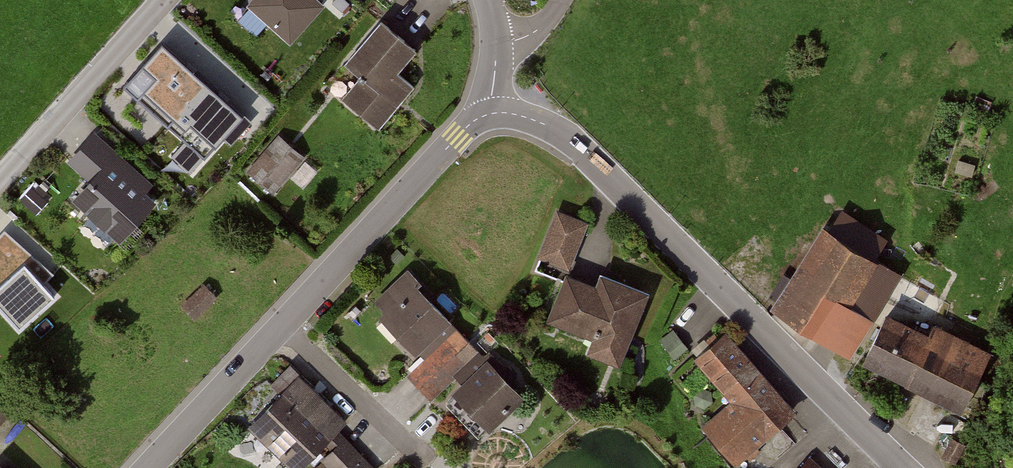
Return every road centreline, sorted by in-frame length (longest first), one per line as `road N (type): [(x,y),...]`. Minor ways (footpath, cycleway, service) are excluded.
road 1 (residential): [(493,113),(540,122),(588,153),(904,467)]
road 2 (residential): [(149,467),(459,136),(493,113)]
road 3 (residential): [(166,0),(0,185)]

